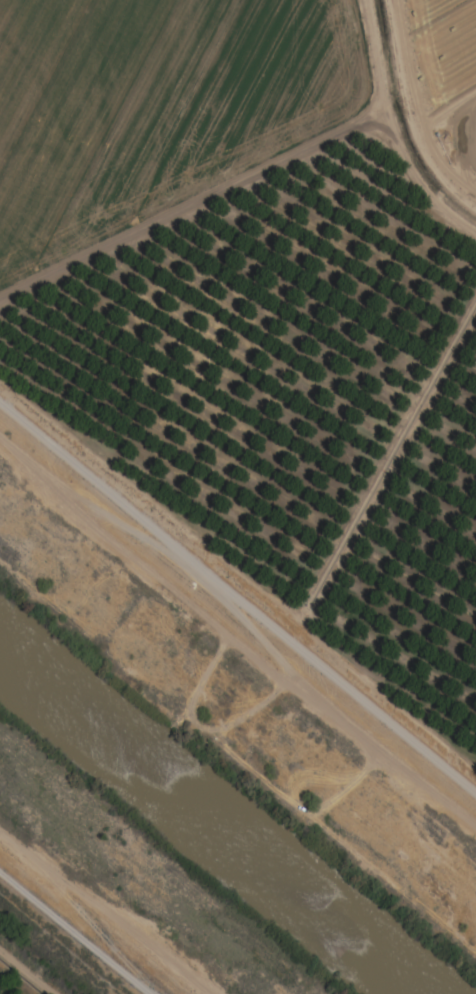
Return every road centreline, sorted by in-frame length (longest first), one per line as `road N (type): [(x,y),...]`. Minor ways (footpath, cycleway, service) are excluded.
road 1 (track): [(475,794),(0,405)]
road 2 (track): [(371,0),(388,112),(408,154),(475,226)]
road 3 (track): [(0,883),(136,993)]

